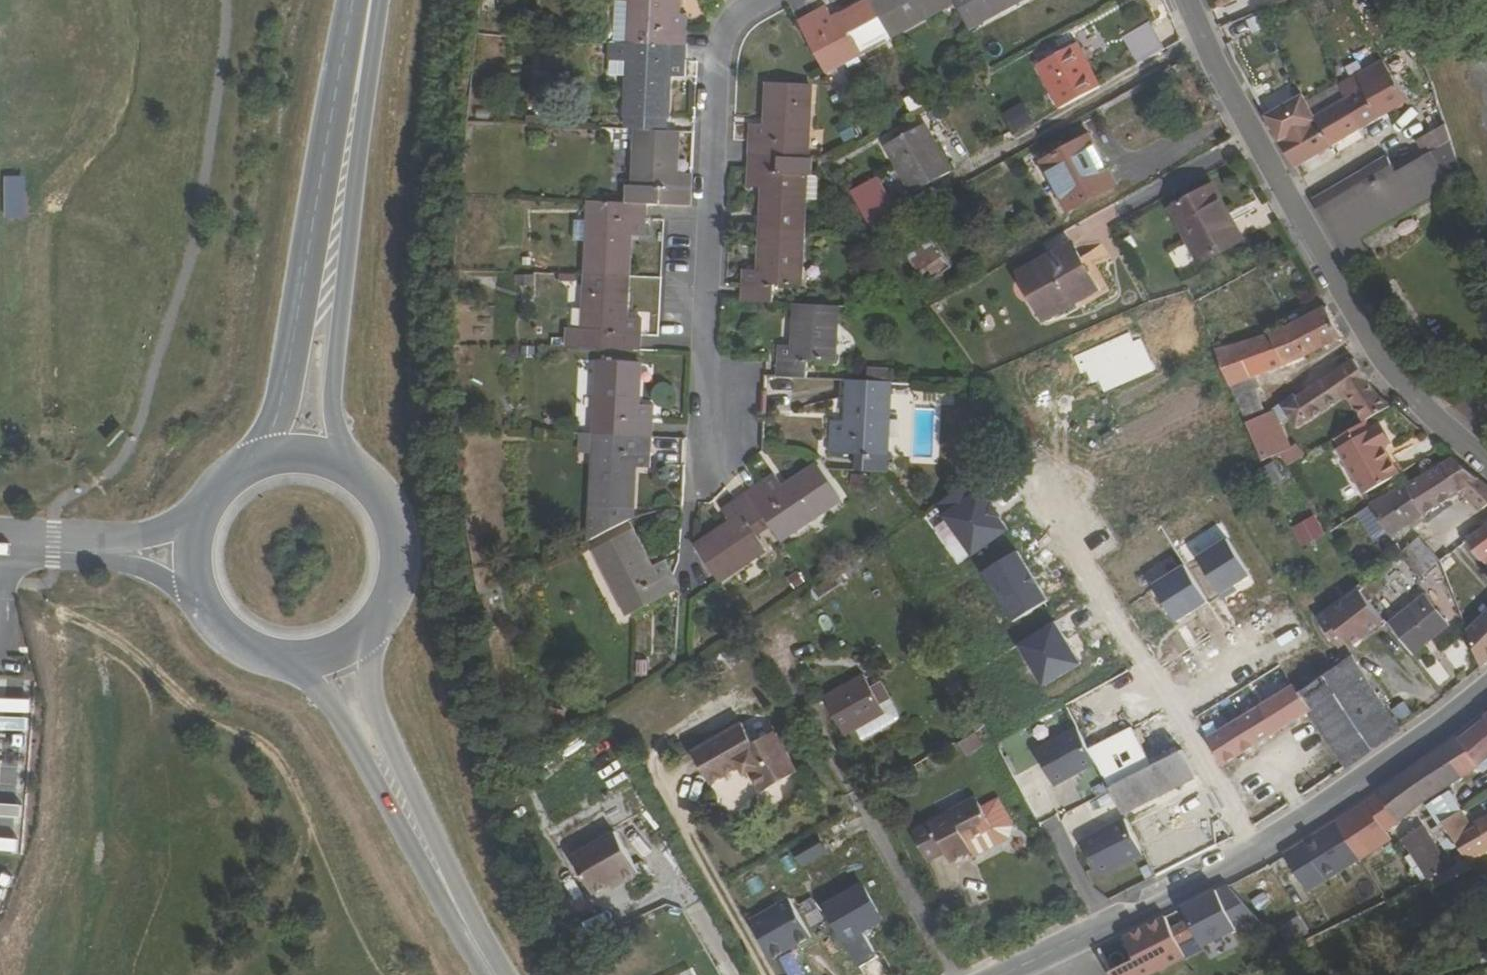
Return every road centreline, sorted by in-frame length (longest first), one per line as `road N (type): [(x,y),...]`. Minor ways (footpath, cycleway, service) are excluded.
road 1 (residential): [(1486,454),(1384,364),(1183,0)]
road 2 (residential): [(768,0),(736,18),(718,56),(703,357),(718,457)]
road 3 (secondary): [(361,47),(298,334),(255,463)]
road 4 (secondary): [(350,469),(333,406),(361,47)]
road 5 (residential): [(1254,847),(1041,495)]
road 6 (secondary): [(262,653),(303,675),(337,709),(466,925)]
road 7 (secondary): [(466,925),(393,756),(372,691),(365,633)]
road 8 (tertiary): [(1486,689),(1367,781),(1254,847)]
road 9 (tertiary): [(1254,847),(1080,936)]
road 10 (secondary): [(365,633),(395,585),(399,547),(388,510),(350,469)]
road 11 (unclassified): [(52,542),(198,586)]
road 12 (unclassified): [(197,531),(52,542)]

